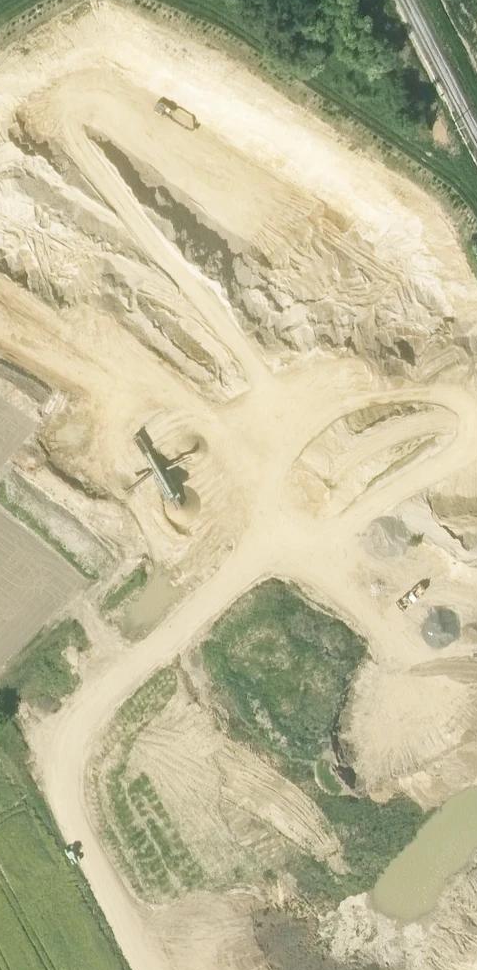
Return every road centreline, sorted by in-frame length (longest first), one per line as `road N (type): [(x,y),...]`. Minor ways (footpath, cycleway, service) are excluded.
road 1 (track): [(461,161),(248,21),(192,0)]
road 2 (track): [(476,199),(387,0)]

